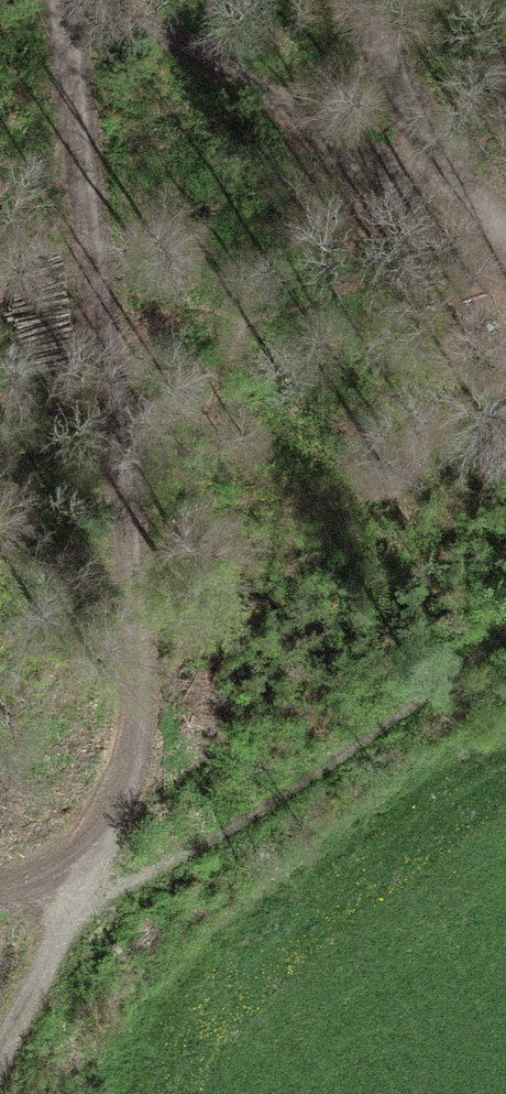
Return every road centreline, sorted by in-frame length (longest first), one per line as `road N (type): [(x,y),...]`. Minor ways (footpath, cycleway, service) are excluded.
road 1 (track): [(52,0),(145,566),(108,851),(86,904)]
road 2 (track): [(79,0),(505,235)]
road 3 (track): [(350,0),(474,213)]
road 4 (track): [(86,904),(0,1074)]

